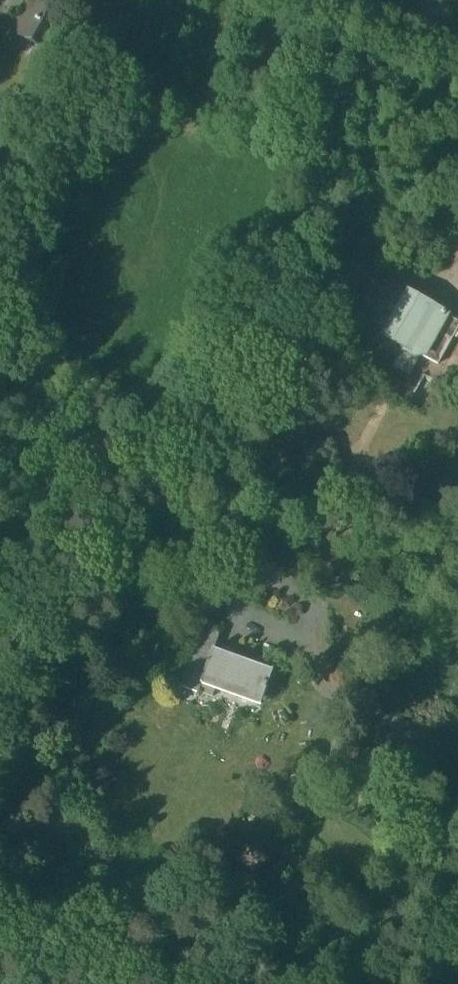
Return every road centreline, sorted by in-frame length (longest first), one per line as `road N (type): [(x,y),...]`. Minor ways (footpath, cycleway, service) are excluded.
road 1 (residential): [(0,918),(202,983)]
road 2 (residential): [(326,0),(457,73)]

